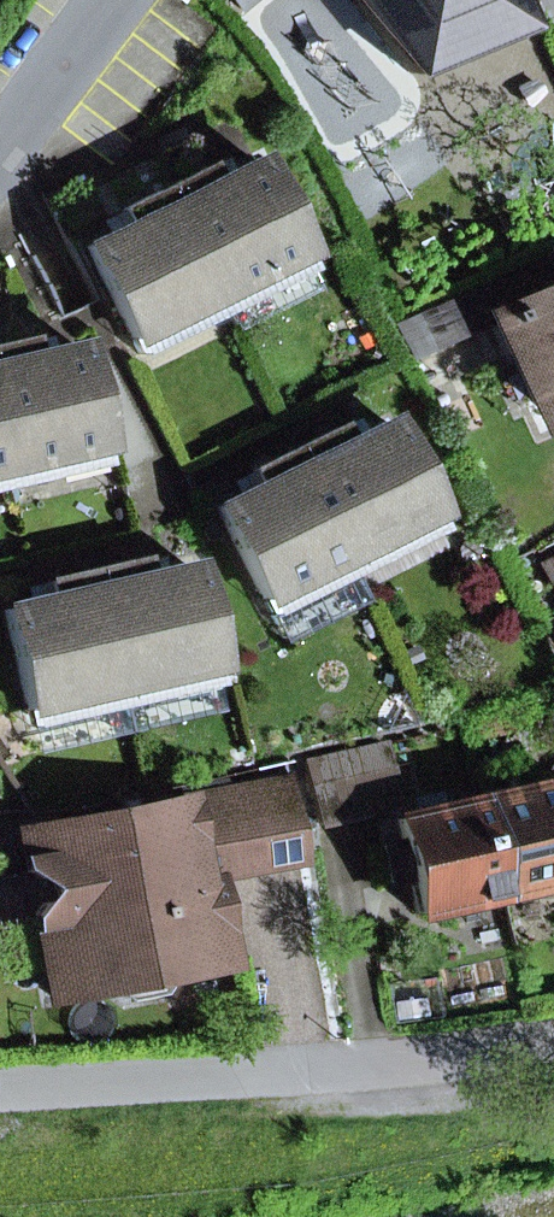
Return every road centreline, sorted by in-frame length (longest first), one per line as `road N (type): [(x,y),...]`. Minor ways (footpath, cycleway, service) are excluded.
road 1 (residential): [(553,1045),(474,1060),(0,1088)]
road 2 (residential): [(0,146),(105,0)]

